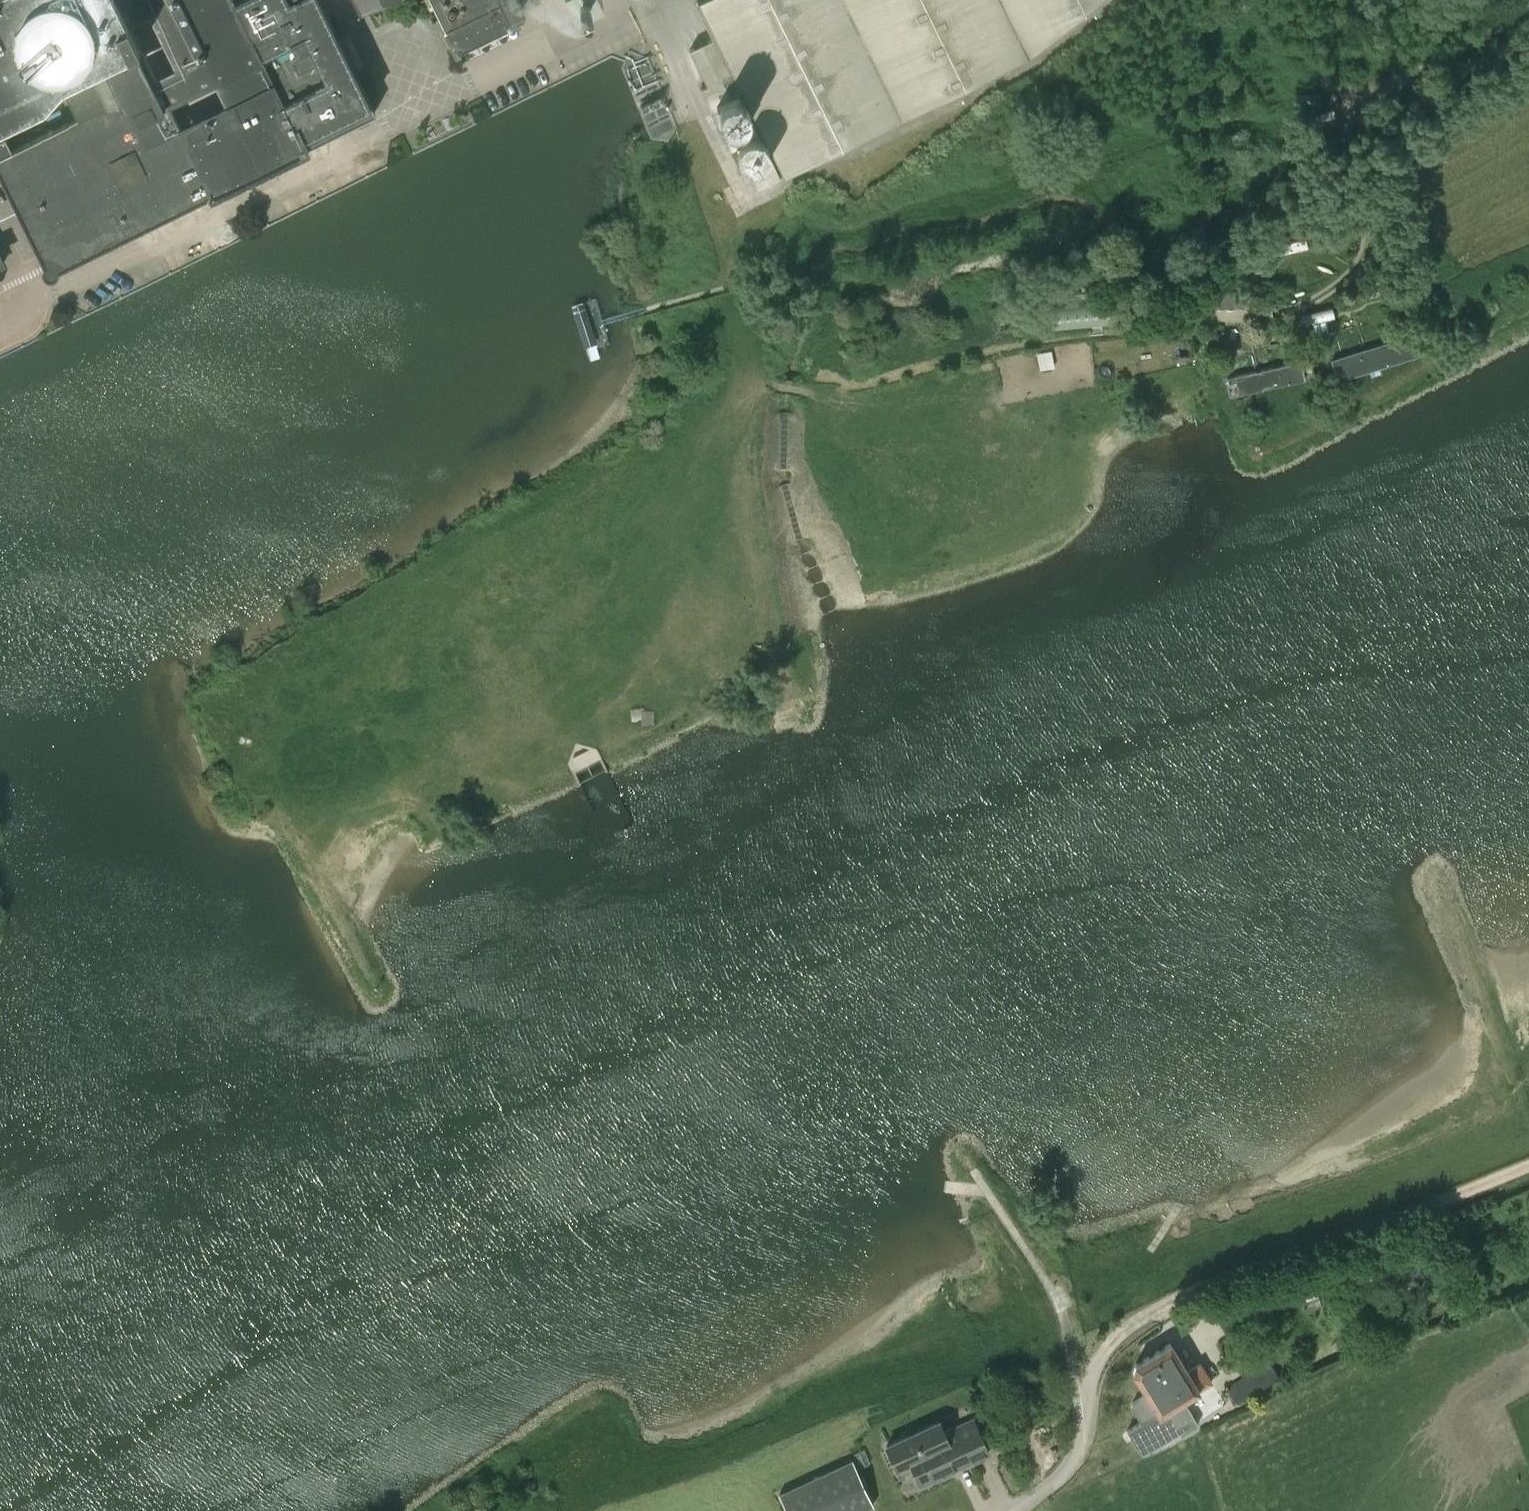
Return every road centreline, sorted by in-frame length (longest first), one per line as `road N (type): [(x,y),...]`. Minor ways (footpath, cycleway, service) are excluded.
road 1 (unclassified): [(1021,1510),(1067,1469),(1084,1438),(1098,1363),(1131,1325),(1241,1270),(1359,1233),(1528,1162)]
road 2 (track): [(779,389),(845,387),(1071,337)]

